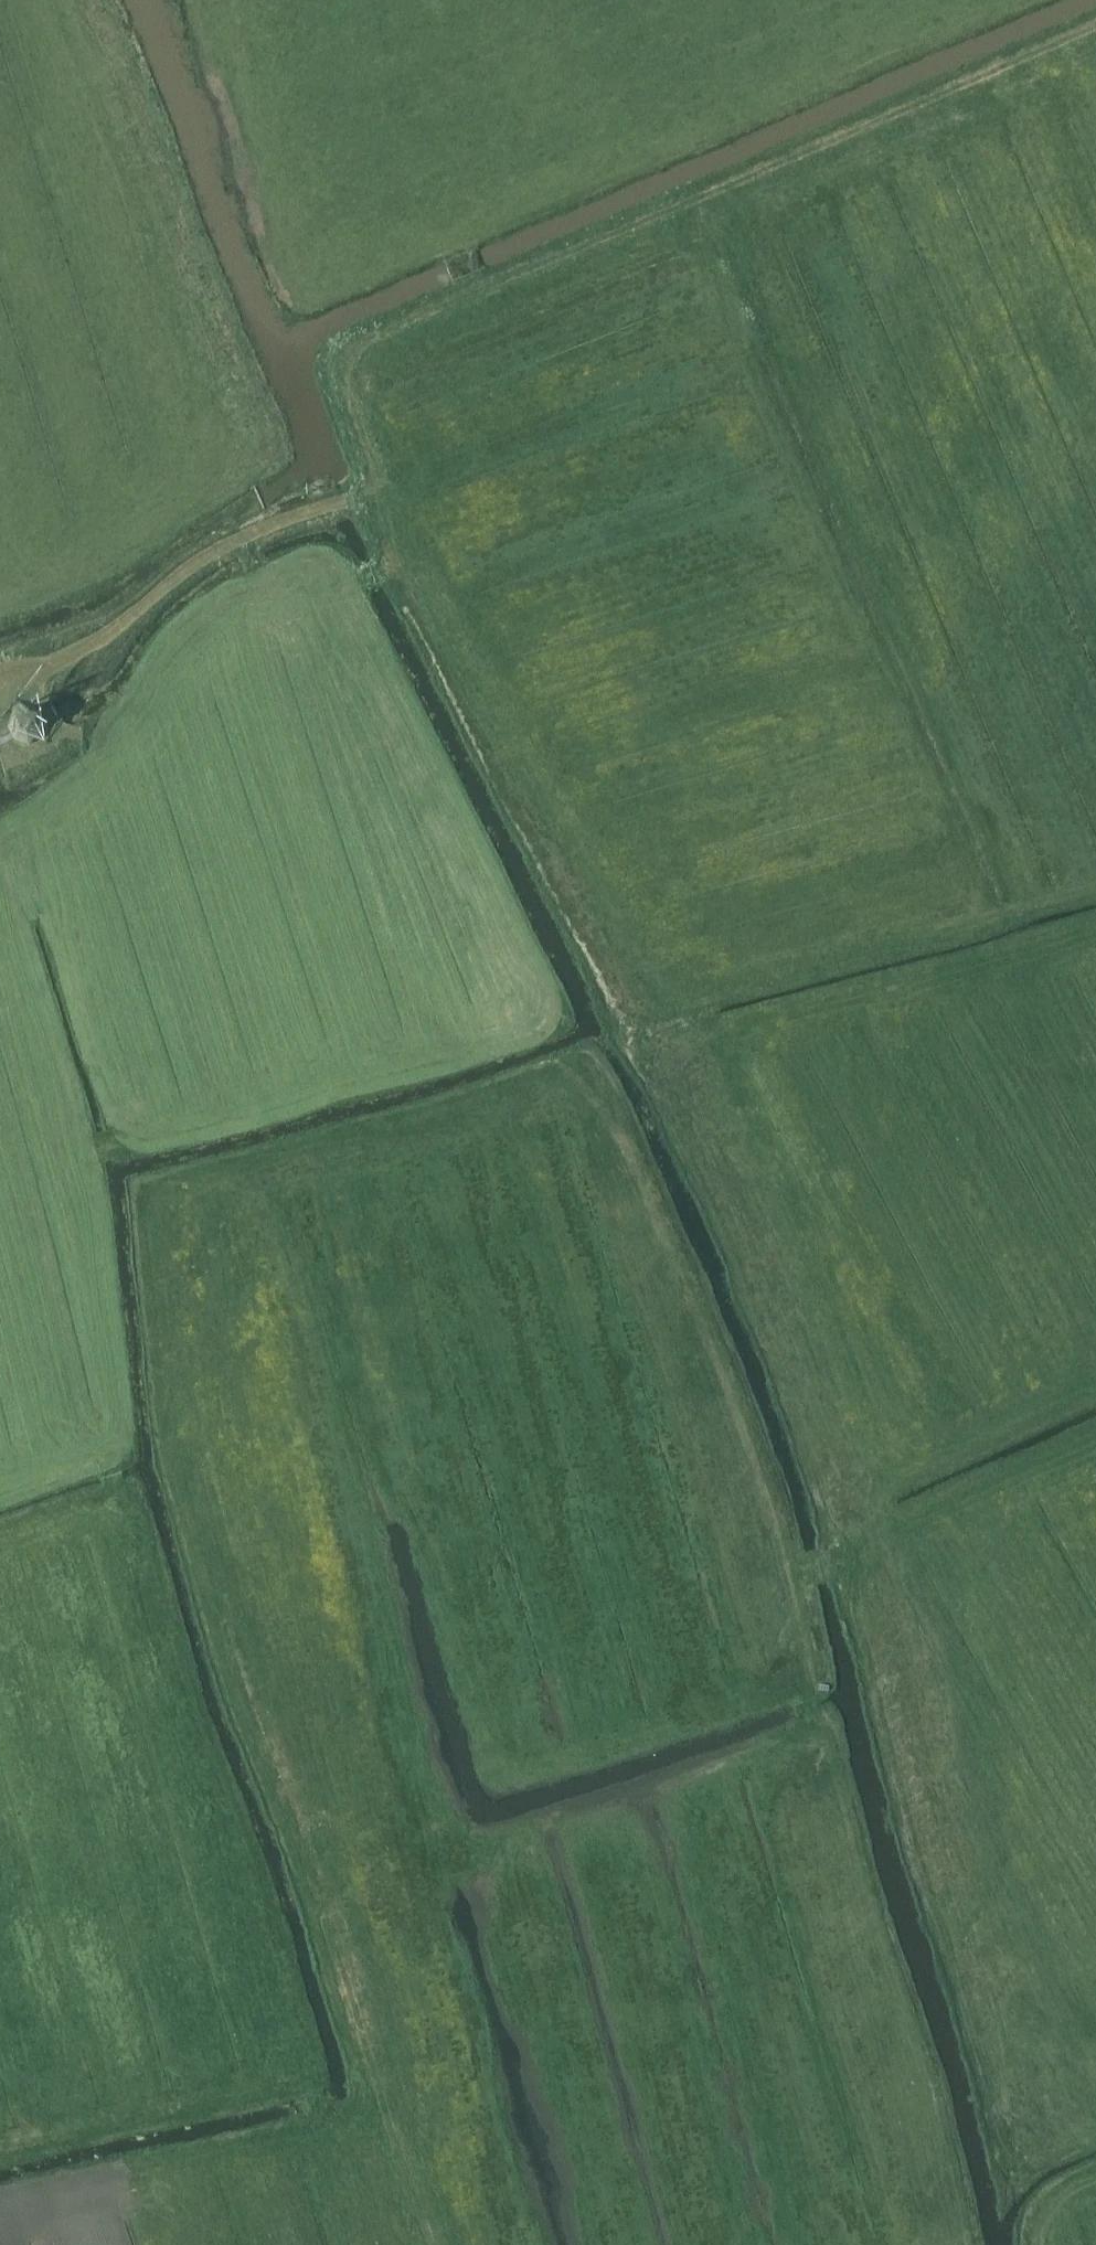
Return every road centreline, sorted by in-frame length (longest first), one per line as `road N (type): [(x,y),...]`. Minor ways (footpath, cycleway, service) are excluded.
road 1 (track): [(1095,27),(390,328),(358,364),(362,409),(381,460),(369,490),(204,554),(76,653),(47,666),(0,669)]

